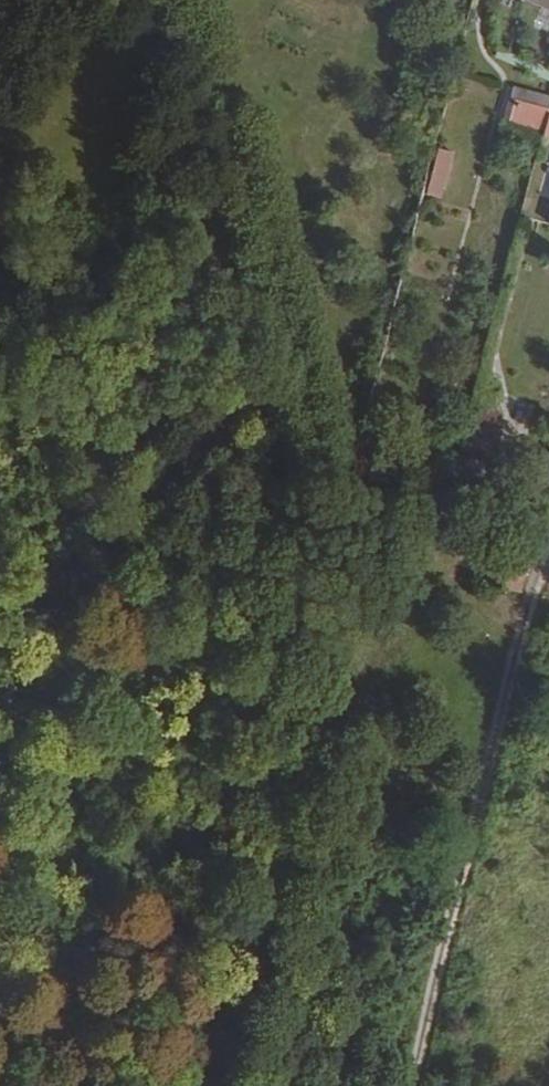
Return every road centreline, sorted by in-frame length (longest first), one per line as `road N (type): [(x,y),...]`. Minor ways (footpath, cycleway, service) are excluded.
road 1 (track): [(548,553),(413,1085)]

